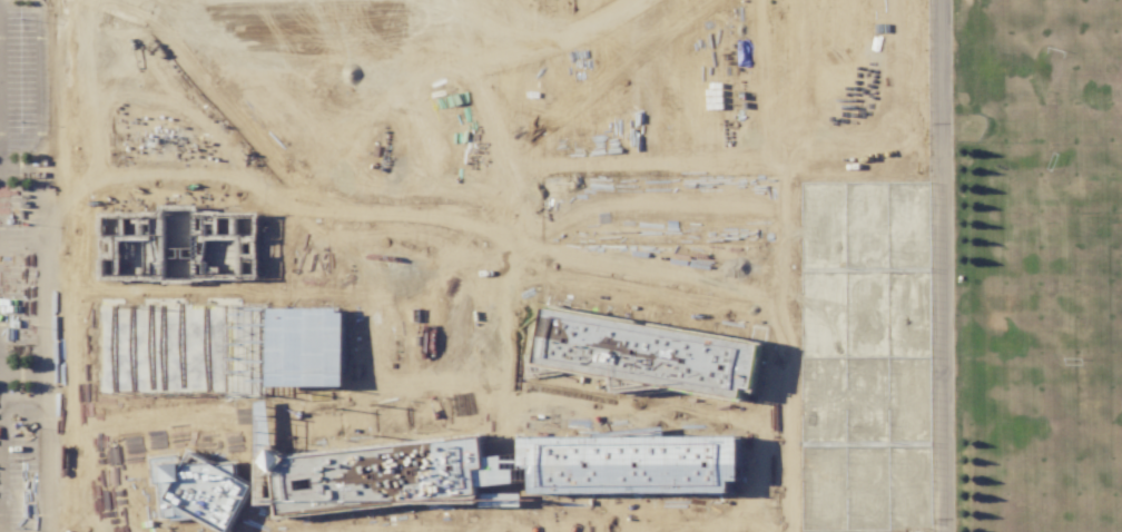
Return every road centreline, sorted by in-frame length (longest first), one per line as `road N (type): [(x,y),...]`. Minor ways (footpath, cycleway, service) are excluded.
road 1 (residential): [(944,531),(938,0)]

